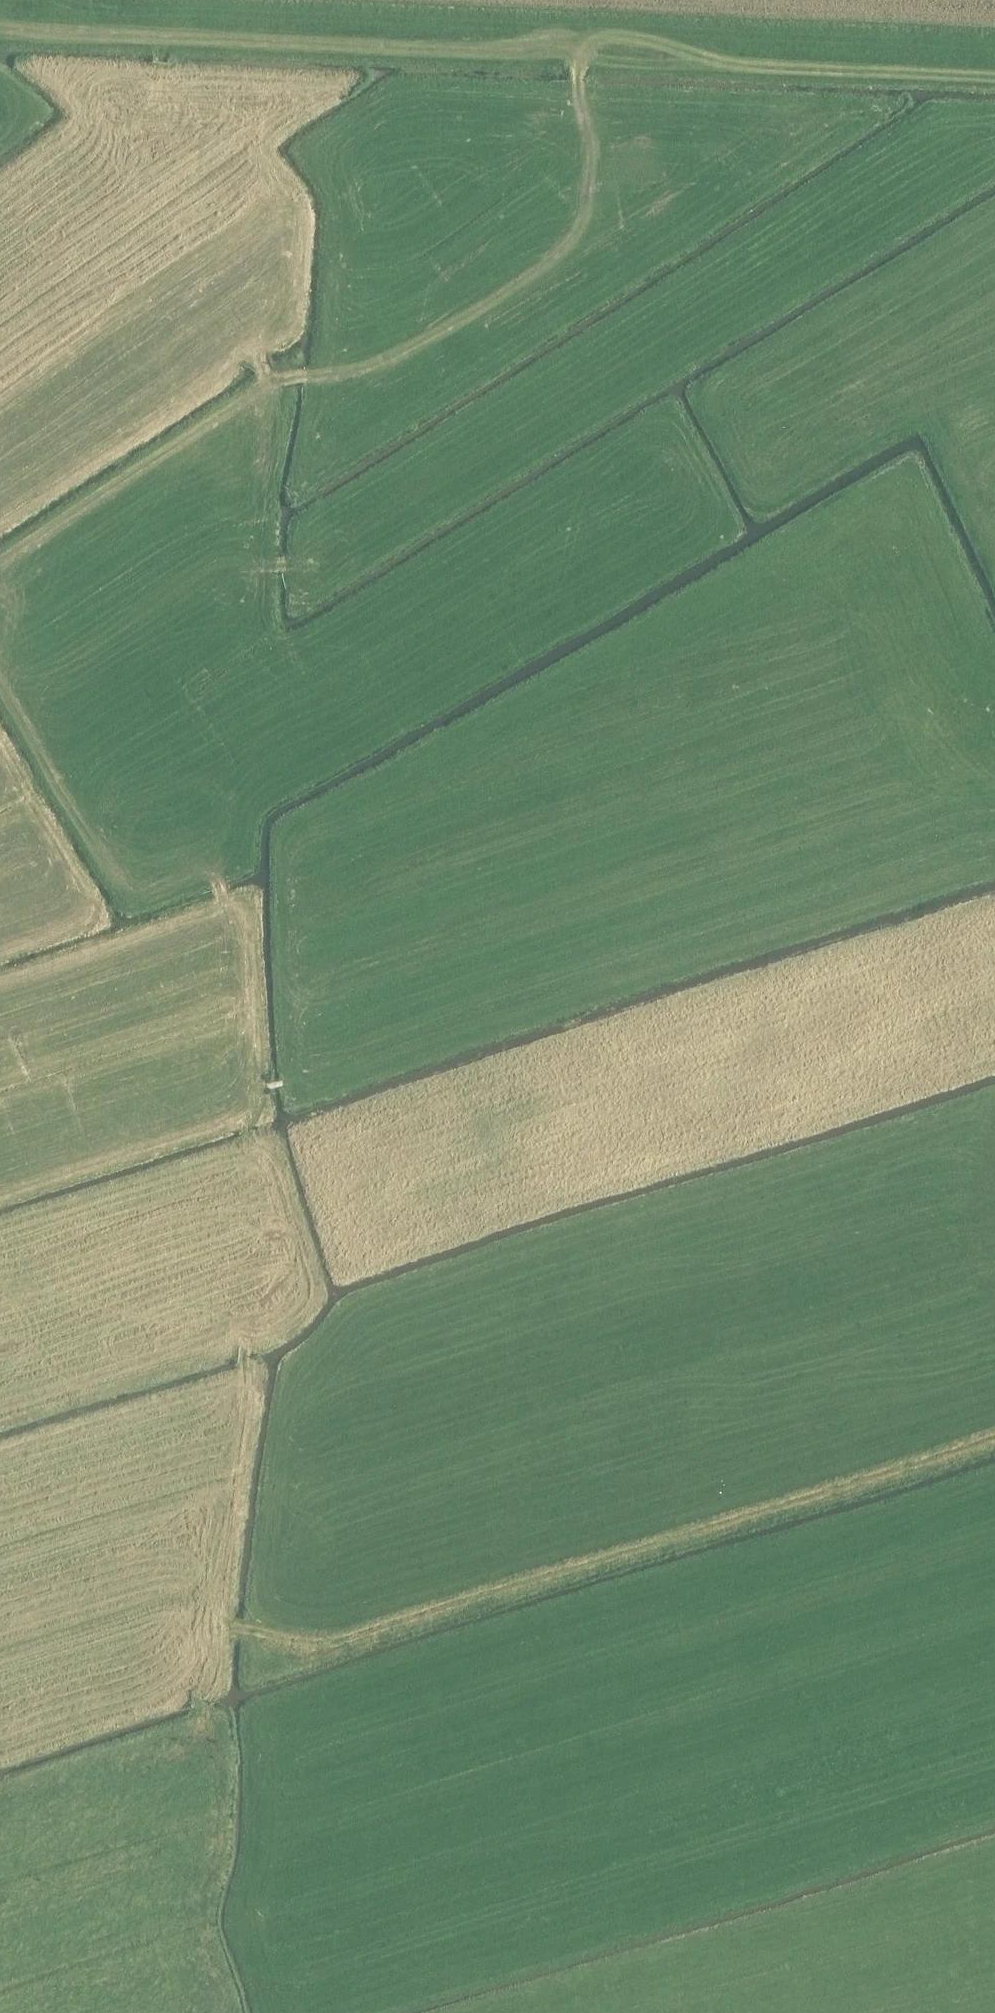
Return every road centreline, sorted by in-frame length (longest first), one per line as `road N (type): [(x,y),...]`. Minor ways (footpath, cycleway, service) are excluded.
road 1 (track): [(994,73),(0,32)]

